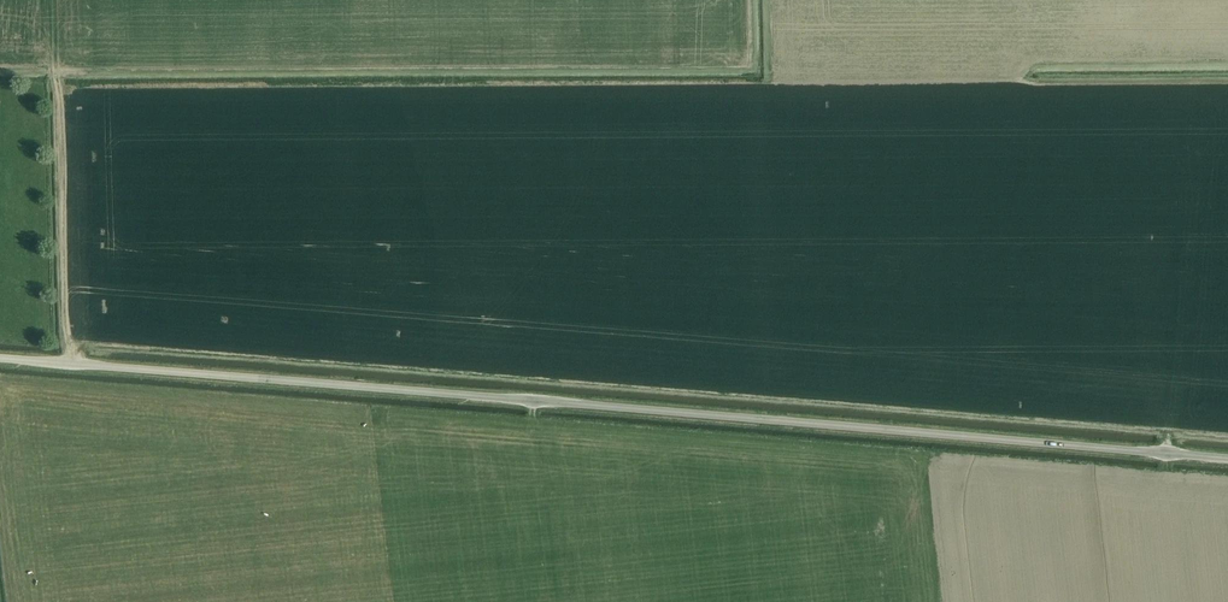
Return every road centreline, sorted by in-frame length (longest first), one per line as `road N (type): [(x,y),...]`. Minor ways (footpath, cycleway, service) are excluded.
road 1 (unclassified): [(0,362),(1227,455)]

